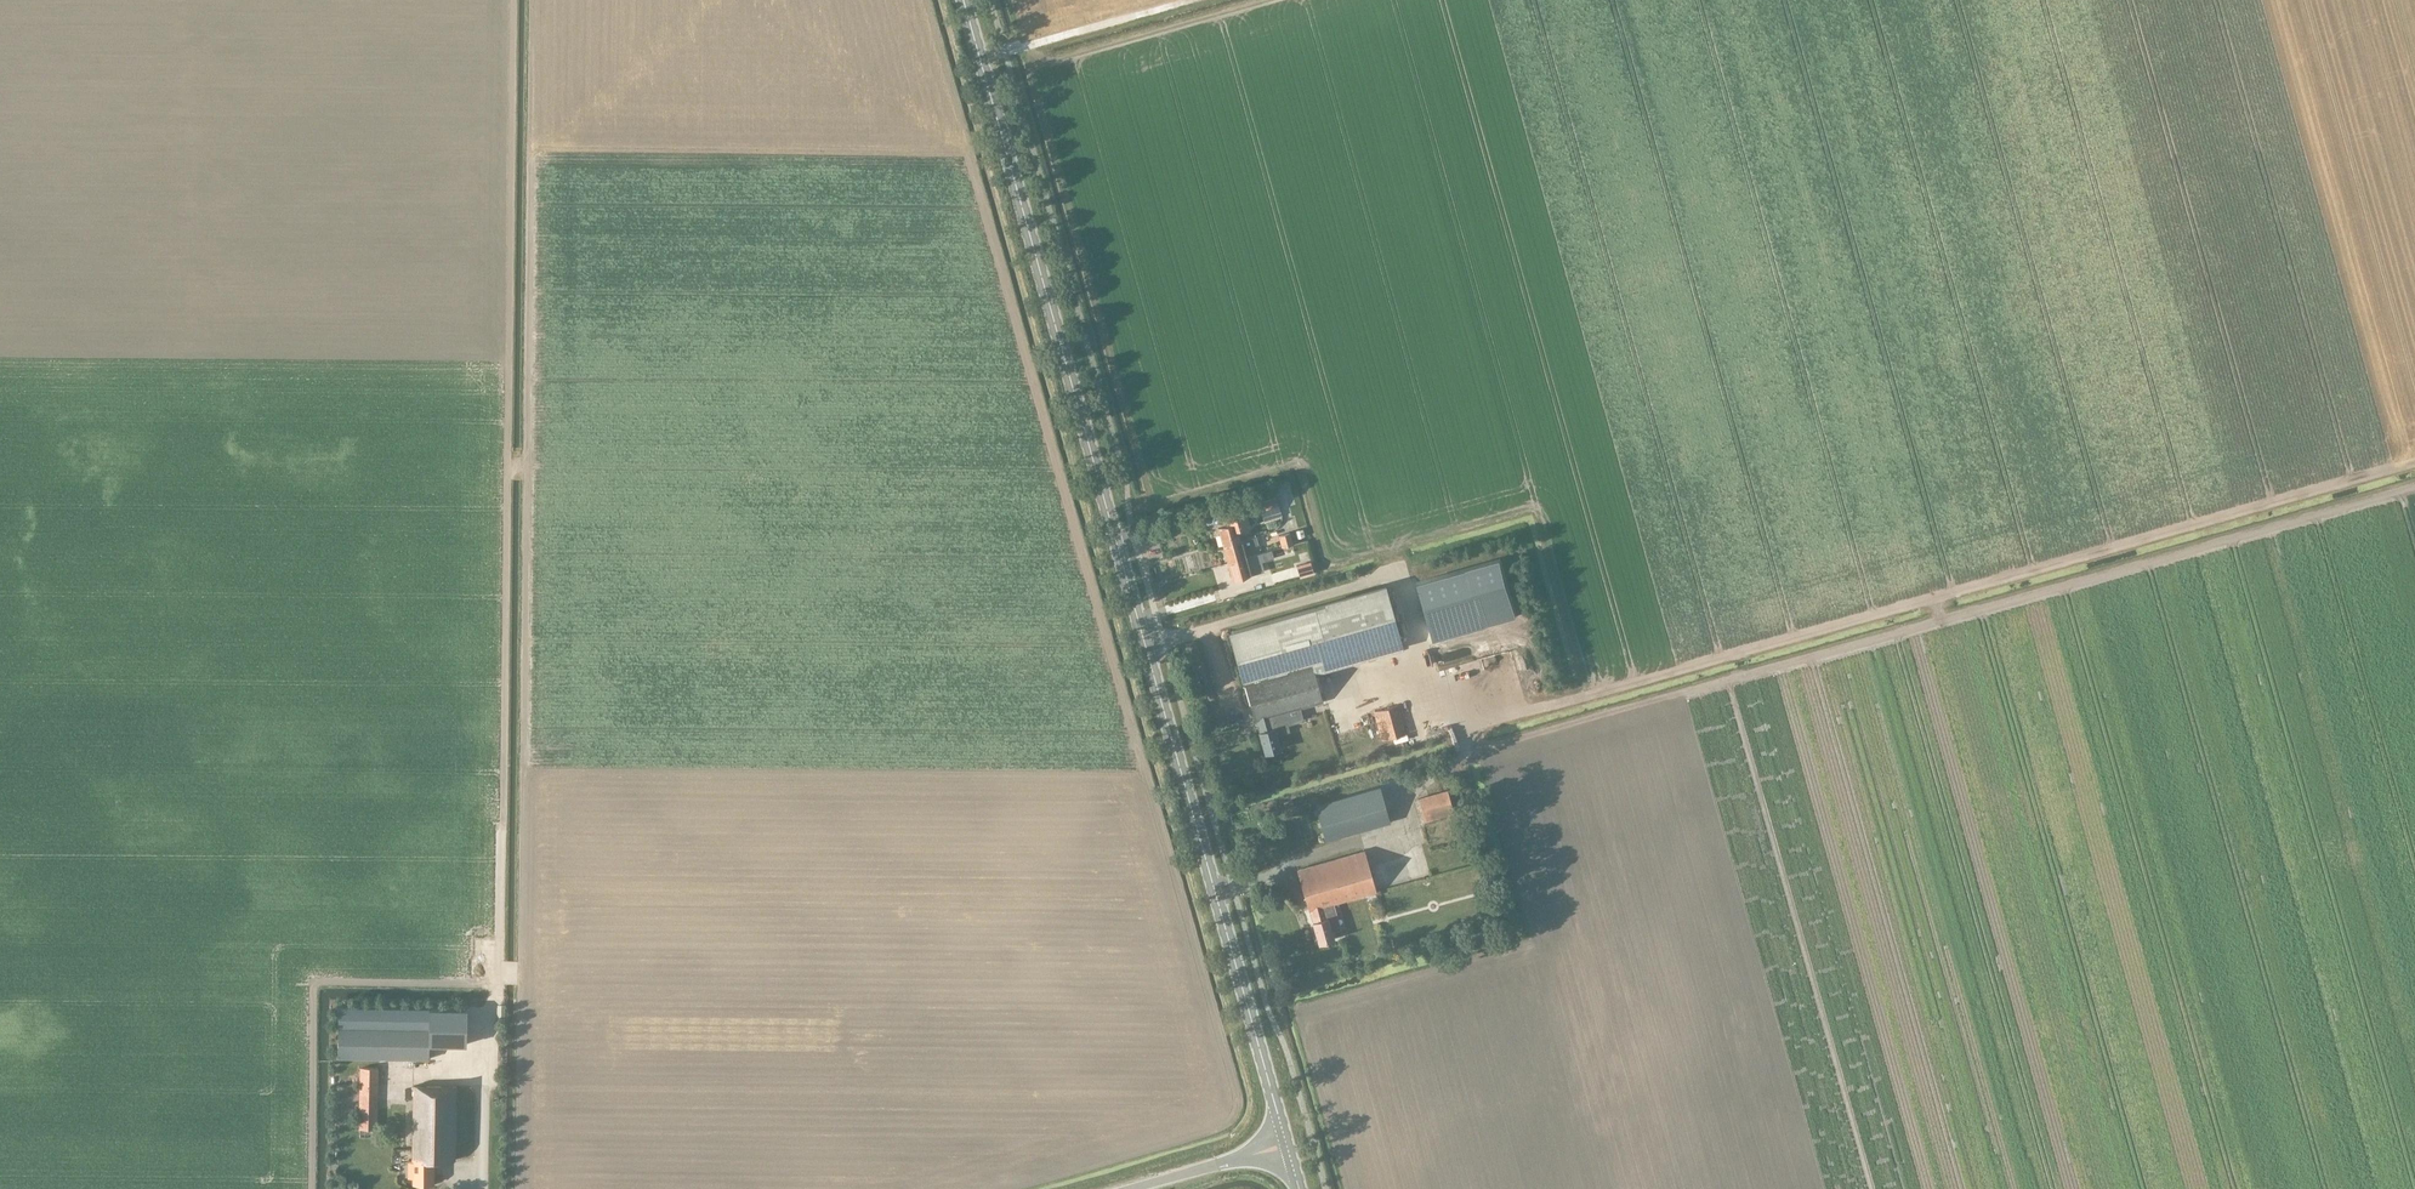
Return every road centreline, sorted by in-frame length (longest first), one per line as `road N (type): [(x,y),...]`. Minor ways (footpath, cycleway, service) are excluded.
road 1 (secondary): [(1284,1136),(963,0)]
road 2 (track): [(1362,841),(1397,831),(1419,789),(1479,749),(2414,482)]

